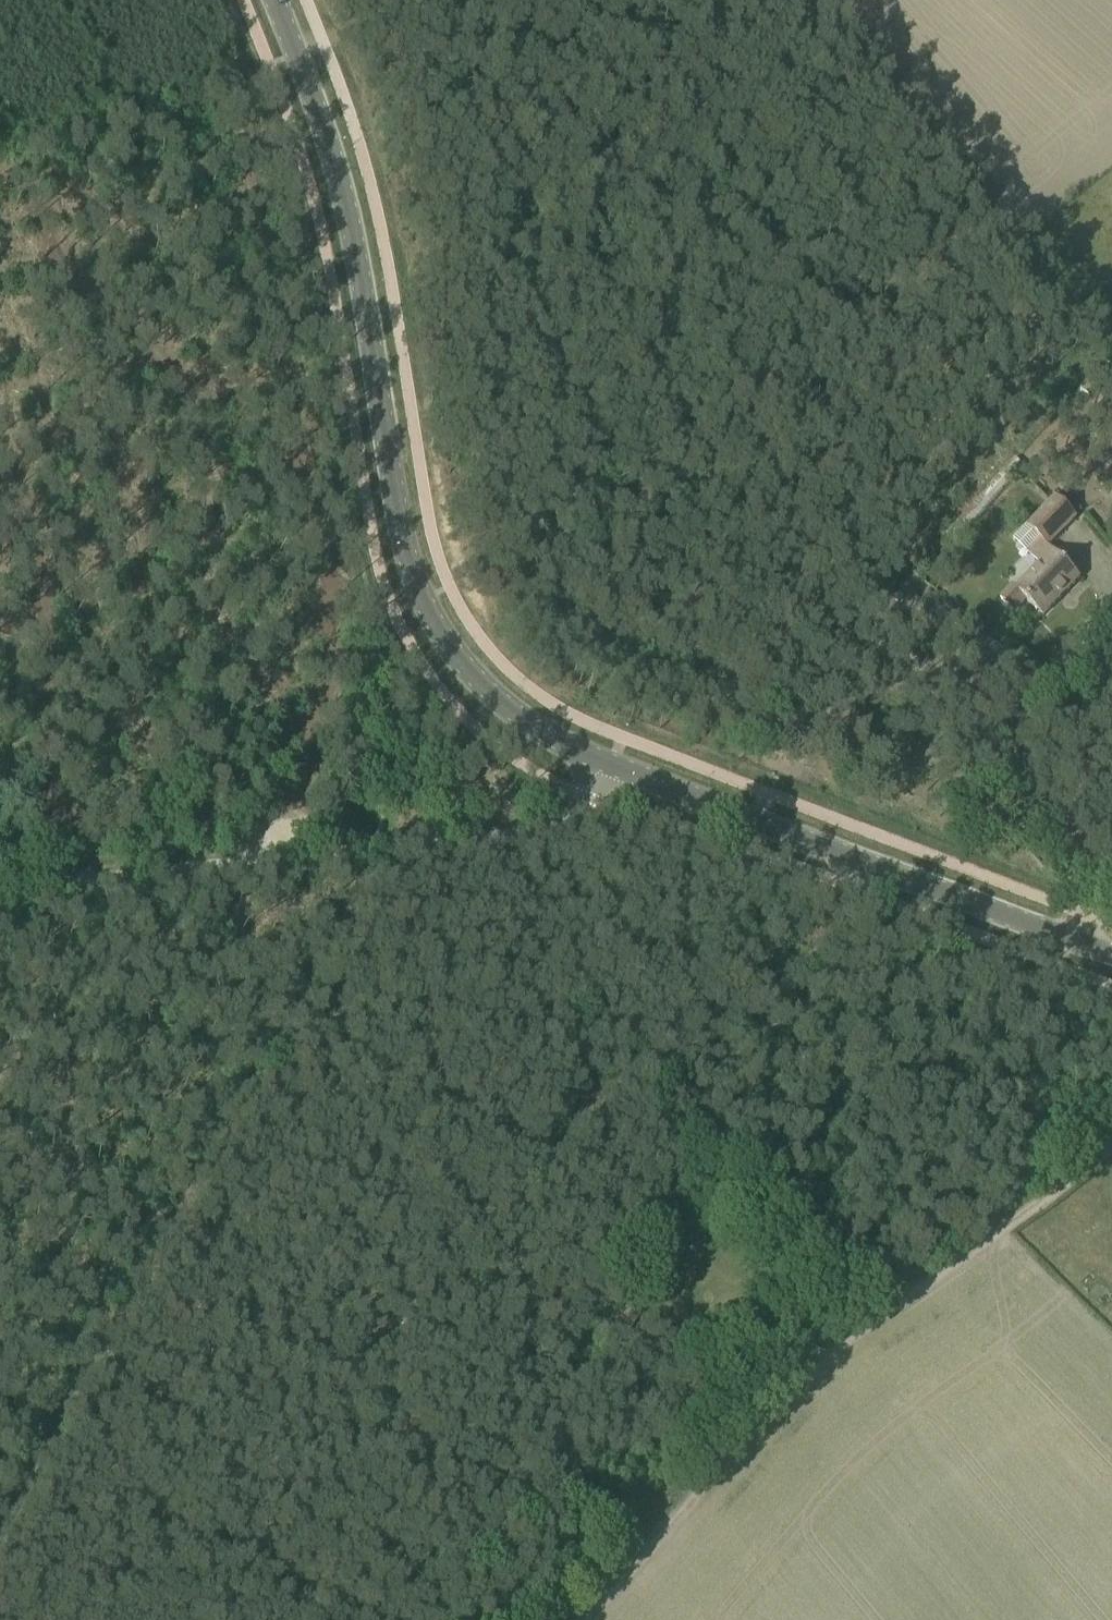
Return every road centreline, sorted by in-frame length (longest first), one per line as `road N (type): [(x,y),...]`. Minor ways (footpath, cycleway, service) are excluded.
road 1 (tertiary): [(610,765),(542,732),(478,682),(426,610),(397,522),(347,209),(277,0)]
road 2 (track): [(0,1554),(379,849)]
road 3 (unclassified): [(0,891),(531,835),(569,820),(610,765)]
road 4 (tertiary): [(1111,952),(610,765)]

